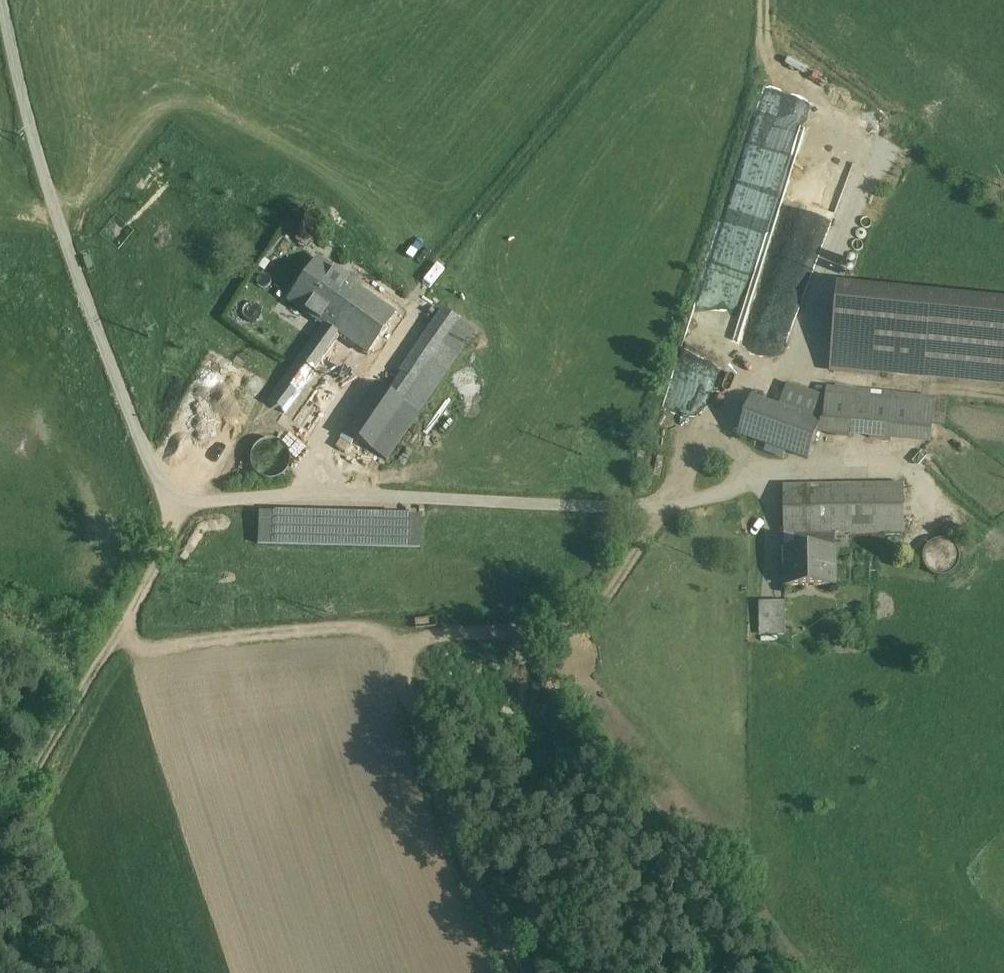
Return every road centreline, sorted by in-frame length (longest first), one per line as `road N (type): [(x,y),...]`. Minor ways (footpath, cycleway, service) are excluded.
road 1 (unclassified): [(6,0),(45,169),(102,337),(148,453),(180,496),(665,505),(754,472)]
road 2 (track): [(519,972),(454,829),(418,726),(405,650),(396,641),(358,627),(149,648),(126,633),(122,621)]
road 3 (track): [(663,0),(416,295),(407,315)]
road 4 (track): [(405,650),(435,636),(538,633),(585,623),(665,505)]
road 5 (track): [(767,0),(784,100),(847,130),(867,166),(832,257)]
road 6 (track): [(122,621),(0,820)]
road 7 (track): [(122,621),(176,527),(180,496)]

